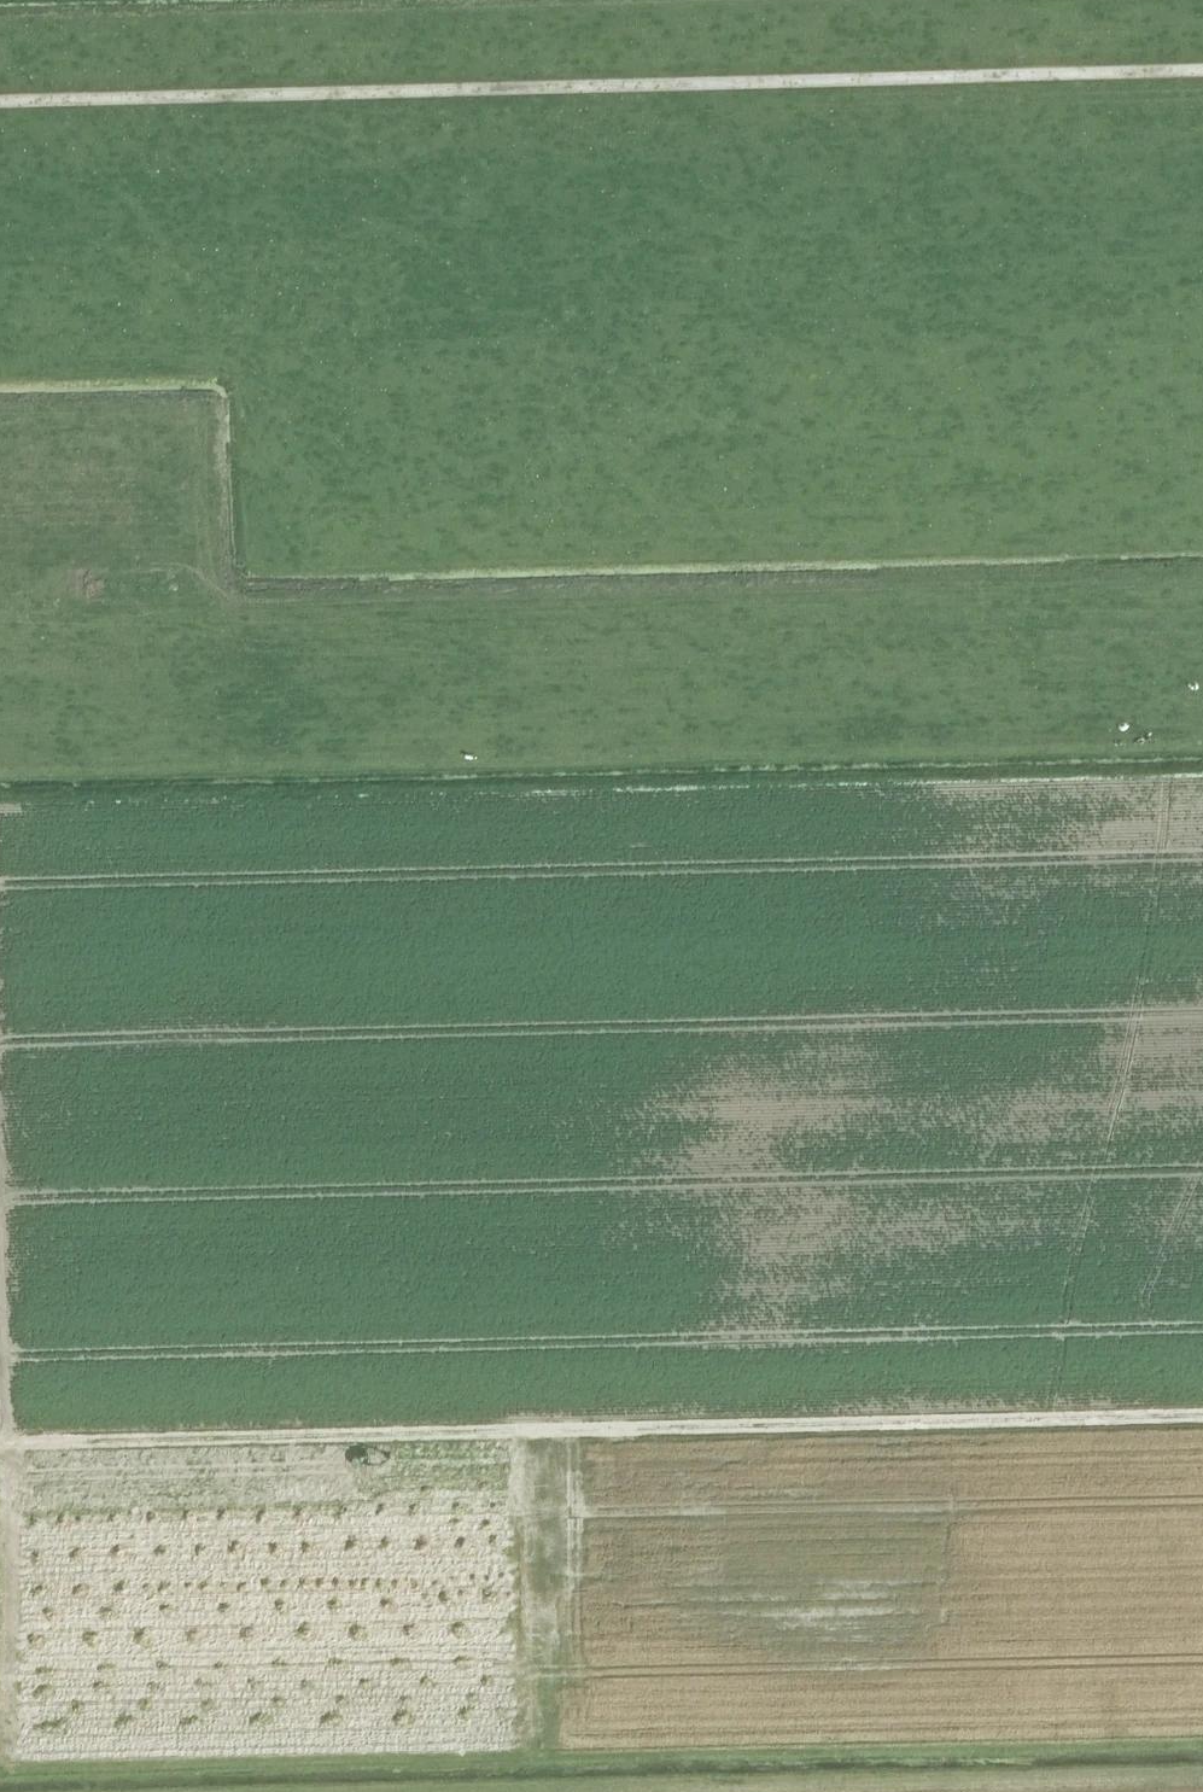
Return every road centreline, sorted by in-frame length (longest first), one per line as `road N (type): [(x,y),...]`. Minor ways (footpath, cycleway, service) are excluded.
road 1 (track): [(0,1442),(1202,1411)]
road 2 (track): [(1202,70),(0,100)]

